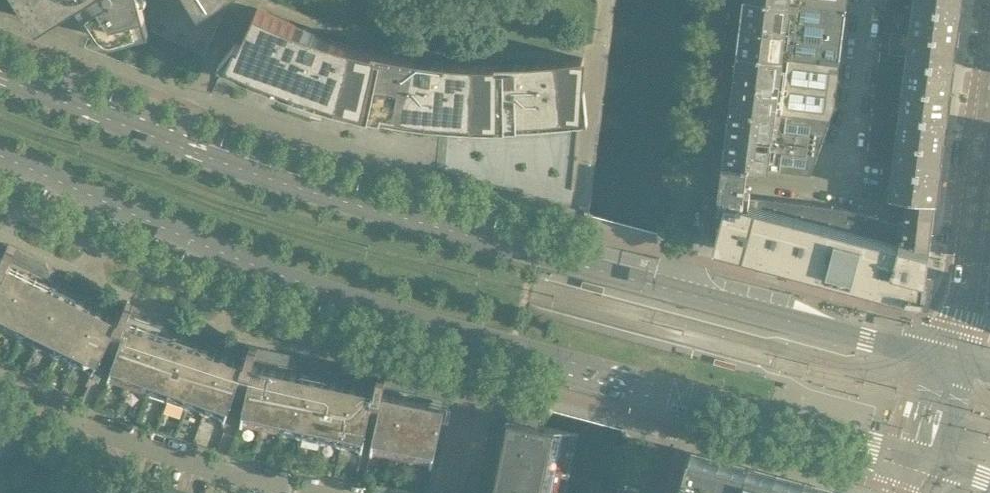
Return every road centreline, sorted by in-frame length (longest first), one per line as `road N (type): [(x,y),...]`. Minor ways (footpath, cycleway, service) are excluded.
road 1 (secondary): [(0,155),(331,287),(681,392)]
road 2 (secondary): [(677,292),(341,200),(0,77)]
road 3 (residential): [(323,492),(197,465),(41,404)]
road 4 (residential): [(677,292),(720,0)]
road 5 (secondary): [(949,359),(677,292)]
road 6 (secondary): [(681,392),(923,456)]
road 7 (tertiary): [(954,327),(989,97)]

